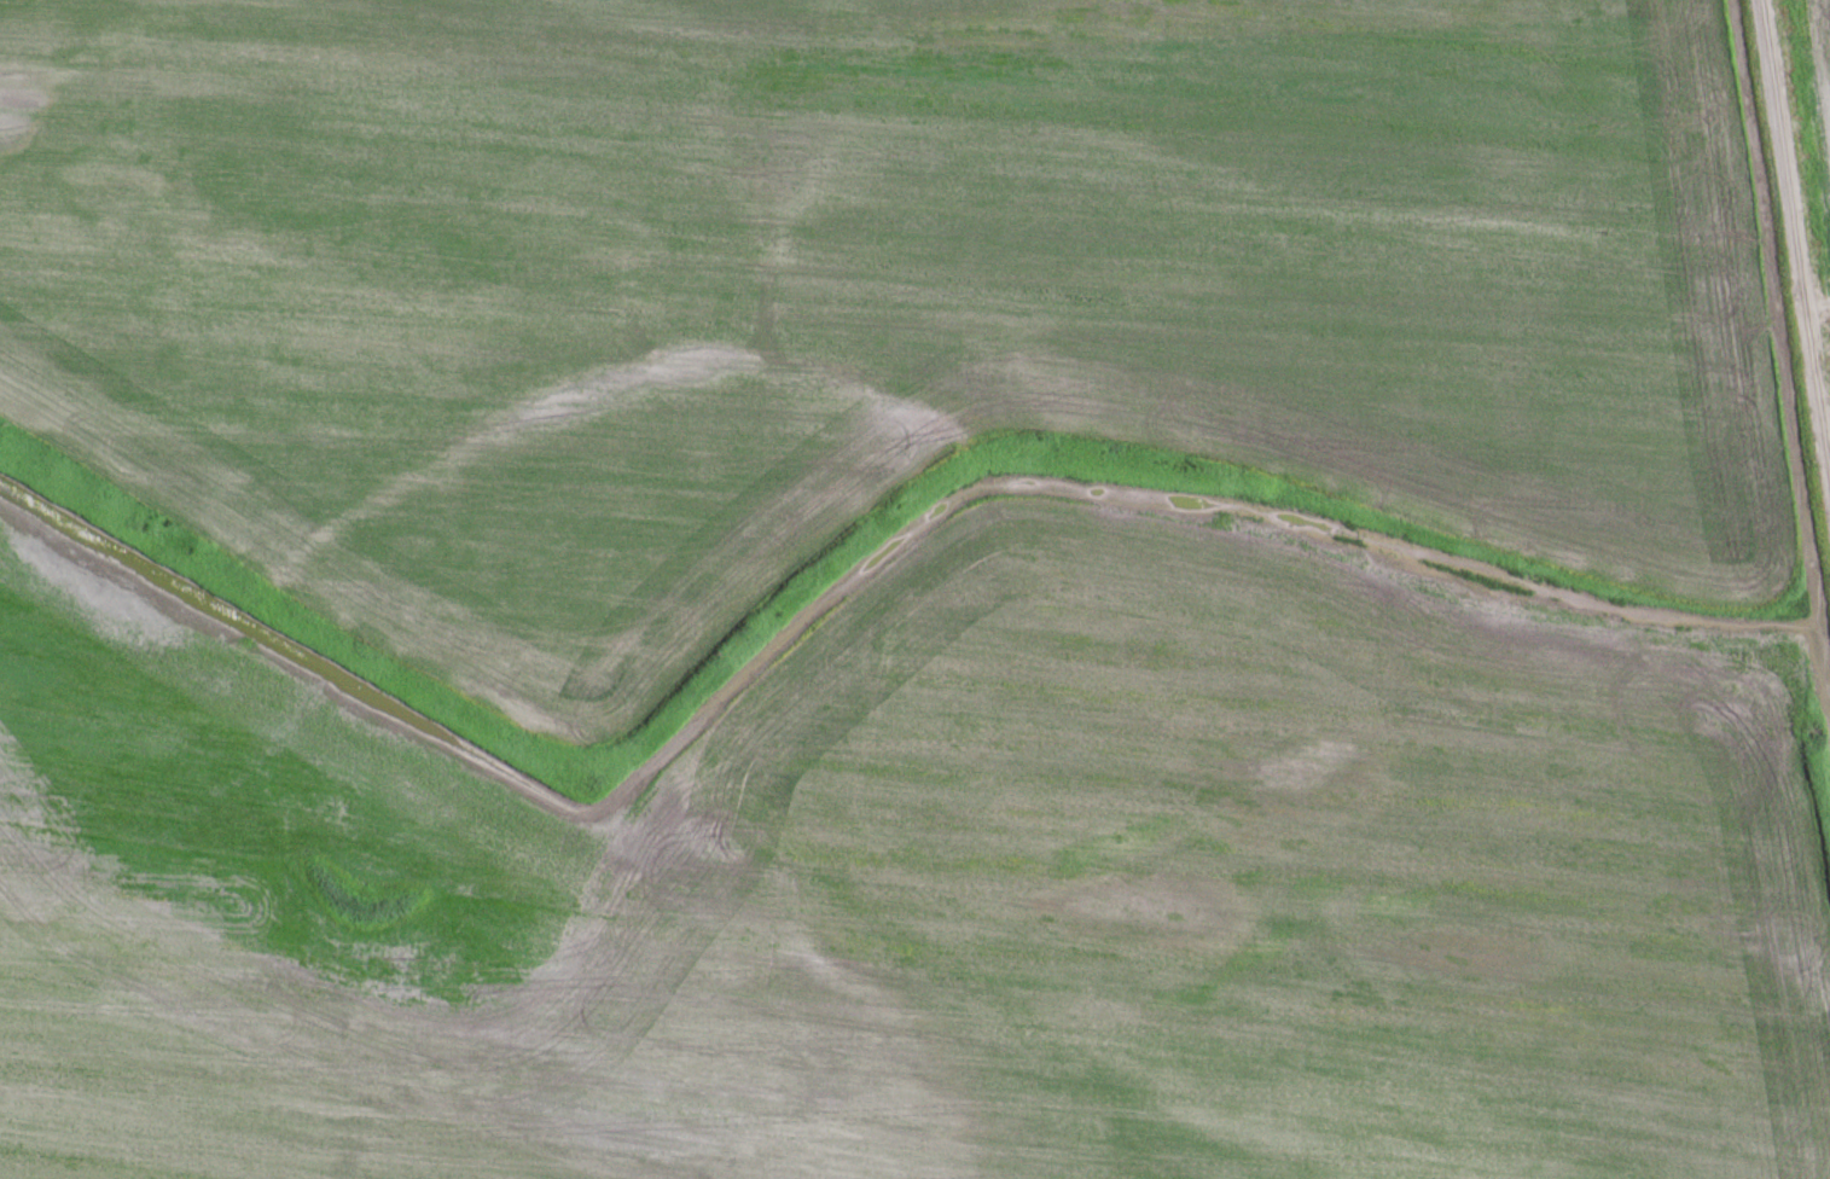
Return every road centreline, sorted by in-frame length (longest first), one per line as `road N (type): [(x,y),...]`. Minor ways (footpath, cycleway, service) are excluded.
road 1 (residential): [(1829,472),(1760,0)]

